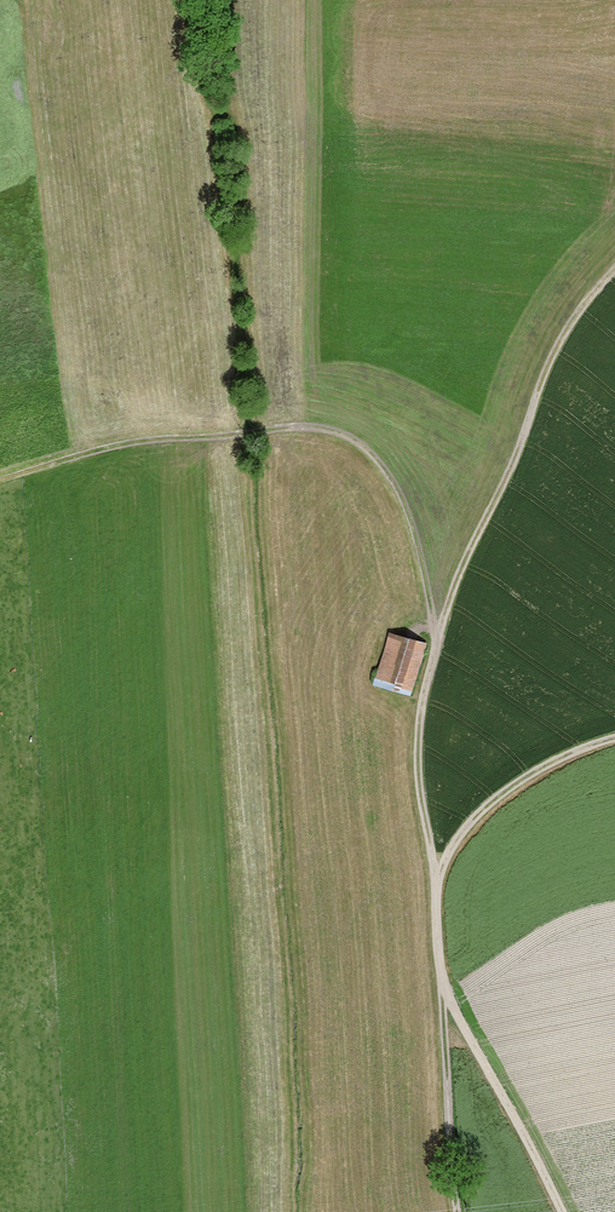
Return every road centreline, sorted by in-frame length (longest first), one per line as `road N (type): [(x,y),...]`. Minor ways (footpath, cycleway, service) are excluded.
road 1 (track): [(614,270),(561,339),(448,606),(418,744),(436,874)]
road 2 (track): [(0,480),(151,440),(306,427),(341,434),(367,449),(401,494),(437,646)]
road 3 (track): [(559,1211),(440,993),(436,874)]
road 4 (track): [(614,740),(519,781),(476,815),(436,874)]
road 5 (track): [(440,993),(457,1211)]

